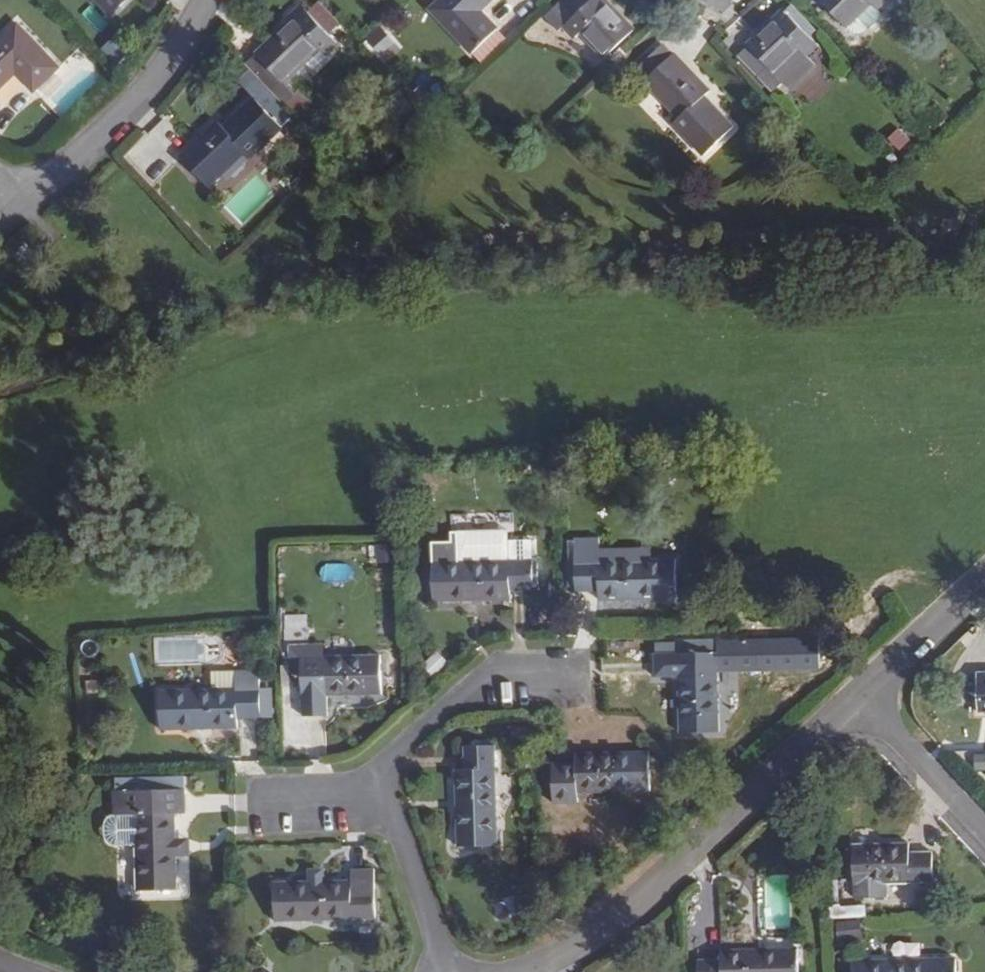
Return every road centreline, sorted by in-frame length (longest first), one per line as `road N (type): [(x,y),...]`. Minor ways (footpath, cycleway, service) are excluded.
road 1 (residential): [(865,702),(652,914),(571,971)]
road 2 (residential): [(19,214),(141,107),(199,38),(217,0)]
road 3 (residential): [(540,670),(487,675),(365,776)]
road 4 (residential): [(445,971),(365,776)]
road 5 (residential): [(865,702),(984,832)]
road 6 (residential): [(984,587),(865,702)]

